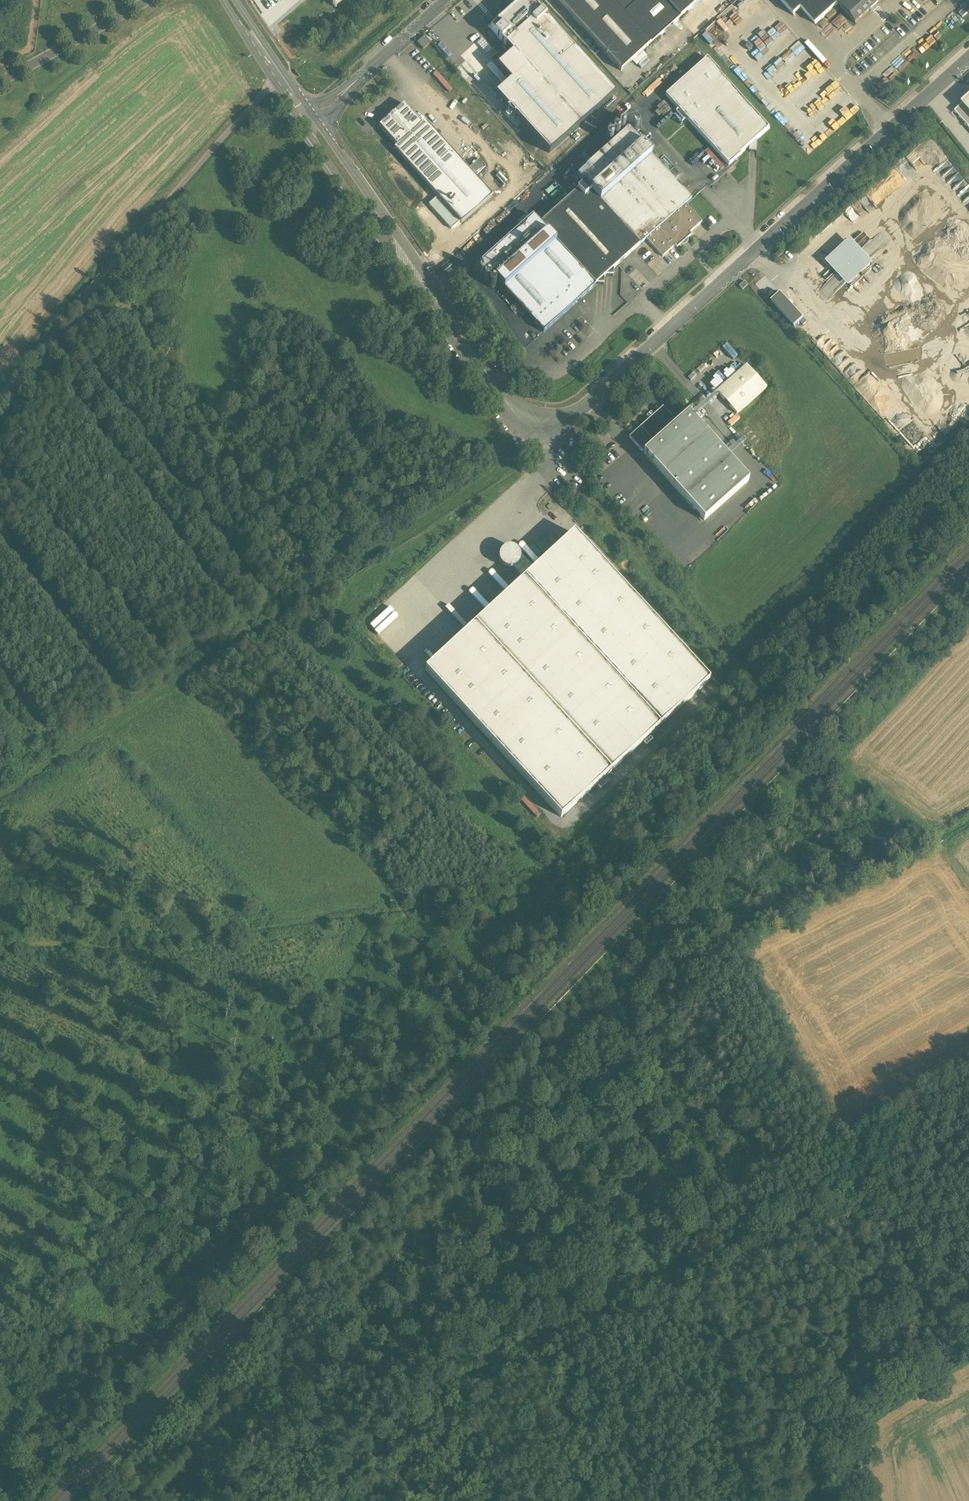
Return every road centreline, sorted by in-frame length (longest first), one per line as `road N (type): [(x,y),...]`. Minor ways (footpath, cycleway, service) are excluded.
road 1 (unclassified): [(968,59),(566,421),(543,428),(508,407),(310,120)]
road 2 (track): [(0,814),(537,461),(546,452),(543,428)]
road 3 (track): [(286,84),(0,420)]
road 4 (track): [(556,425),(576,484),(781,710),(809,683),(816,690)]
road 5 (unclassified): [(446,0),(310,120)]
road 6 (unclassified): [(310,120),(231,0)]

